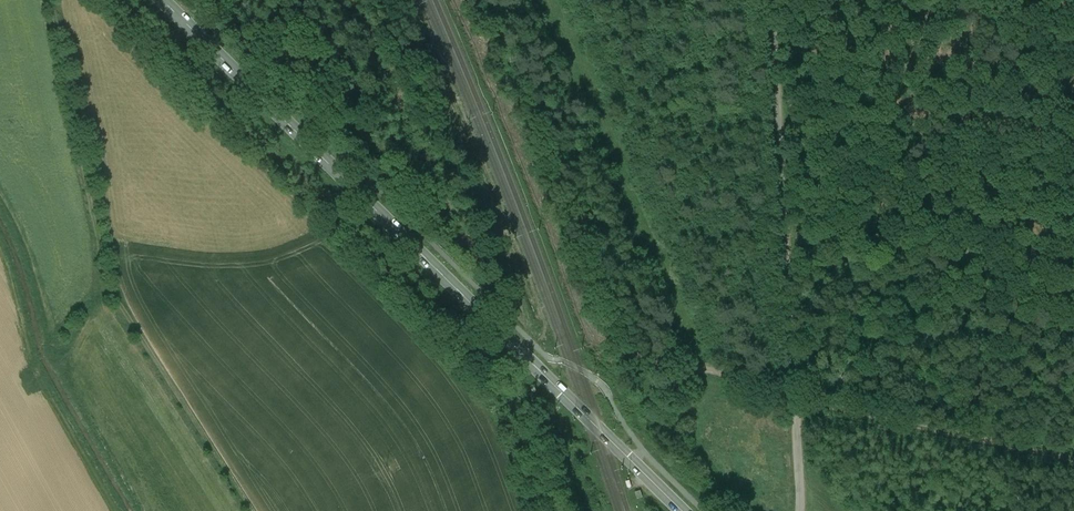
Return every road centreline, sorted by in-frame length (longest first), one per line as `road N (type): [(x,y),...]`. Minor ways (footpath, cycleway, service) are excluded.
road 1 (primary): [(681,510),(162,0)]
road 2 (track): [(49,0),(104,292),(246,510)]
road 3 (unclassified): [(765,0),(797,510)]
road 4 (track): [(476,0),(618,334),(654,362),(699,375)]

